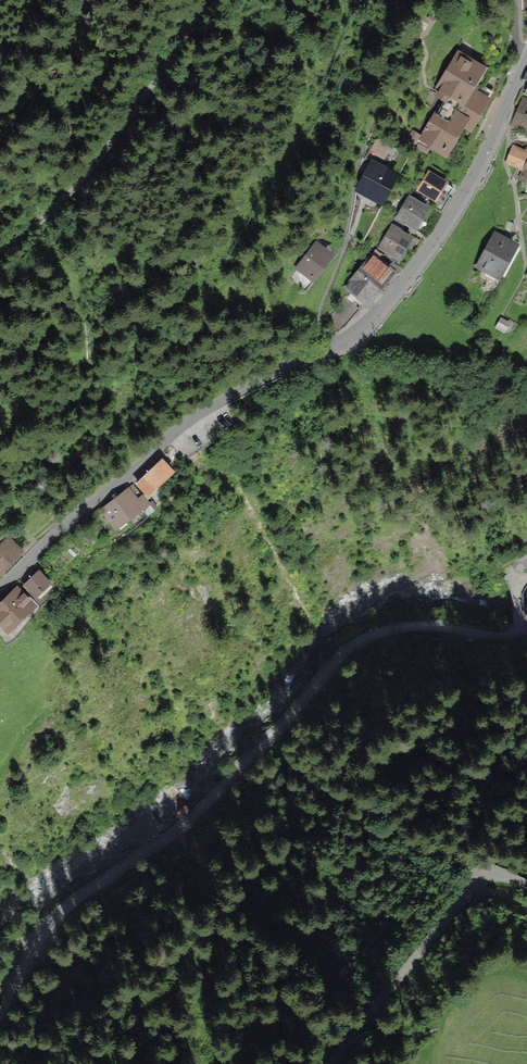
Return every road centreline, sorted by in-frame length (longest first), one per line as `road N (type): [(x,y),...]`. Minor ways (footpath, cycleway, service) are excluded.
road 1 (tertiary): [(526,58),(443,227),(390,297),(336,343),(266,371),(168,434),(0,587)]
road 2 (track): [(0,1035),(27,967),(296,688),(345,649),(406,627),(505,635),(523,628)]
road 3 (residential): [(526,886),(488,868),(467,876),(332,1063)]

